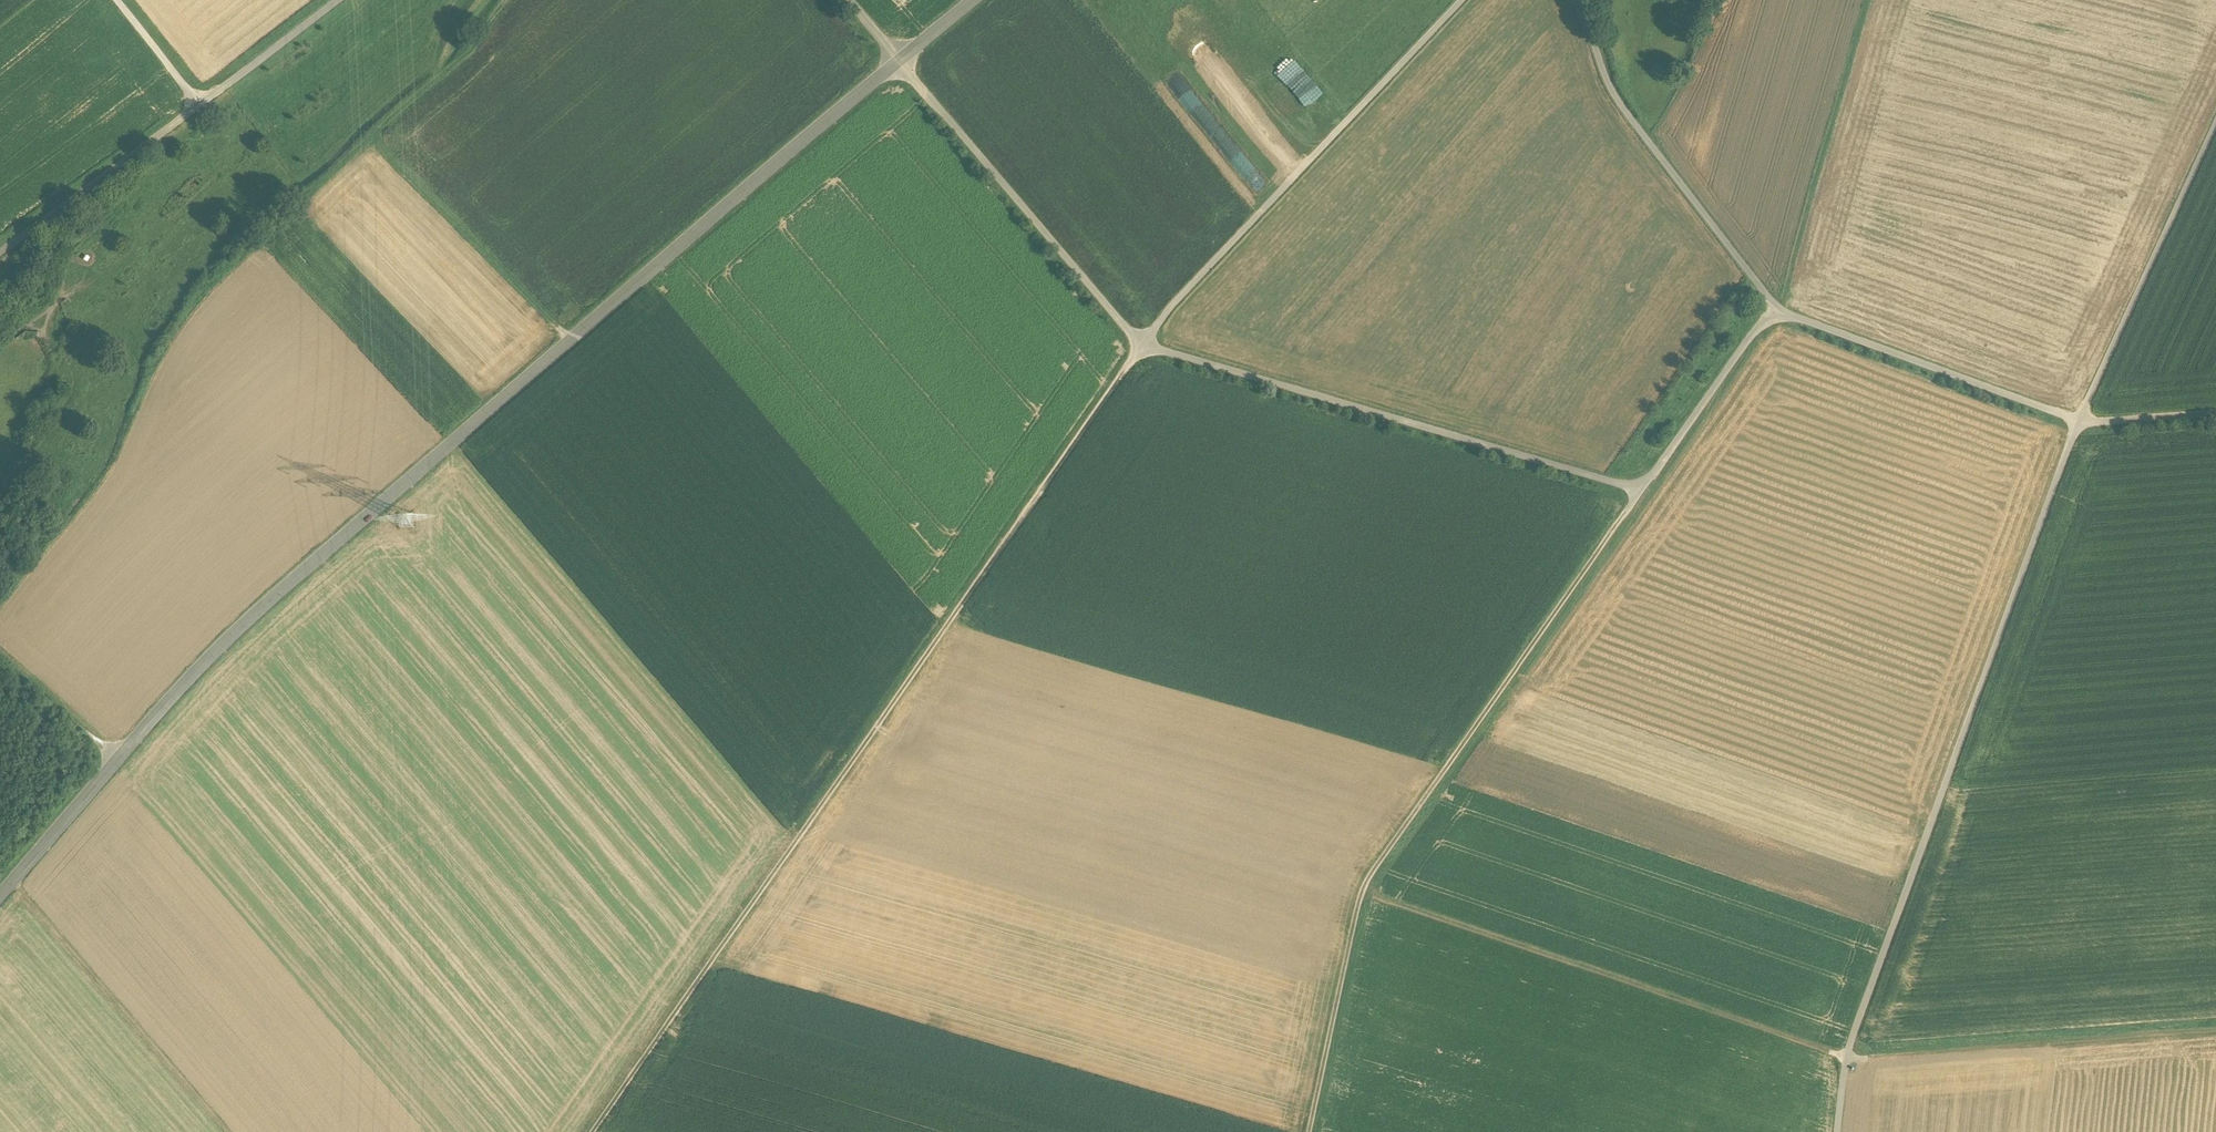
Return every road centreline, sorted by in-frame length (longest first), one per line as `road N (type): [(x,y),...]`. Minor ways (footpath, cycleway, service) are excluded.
road 1 (track): [(1774,310),(1641,491),(1145,346),(595,1131)]
road 2 (tertiary): [(972,0),(243,623),(0,898)]
road 3 (track): [(1462,0),(1169,308),(1145,346),(848,0)]
road 4 (track): [(520,0),(187,310),(152,365),(110,472),(0,604)]
road 5 (track): [(2078,421),(1846,1058),(1837,1131)]
road 6 (track): [(1641,491),(1360,892),(1308,1131)]
road 7 (track): [(1582,0),(1620,104),(1774,310),(2078,421)]
road 8 (track): [(1360,892),(1846,1058)]
road 9 (track): [(0,255),(337,0)]
road 10 (track): [(2215,1032),(1846,1058)]
road 11 (track): [(228,1131),(14,881)]
road 12 (track): [(2215,124),(2078,421)]
road 13 (track): [(1774,310),(1783,301),(1868,0)]
road 14 (track): [(570,341),(366,140)]
road 15 (track): [(117,763),(0,657)]
road 16 (track): [(2215,413),(2078,421)]
road 17 (track): [(199,107),(114,0)]

